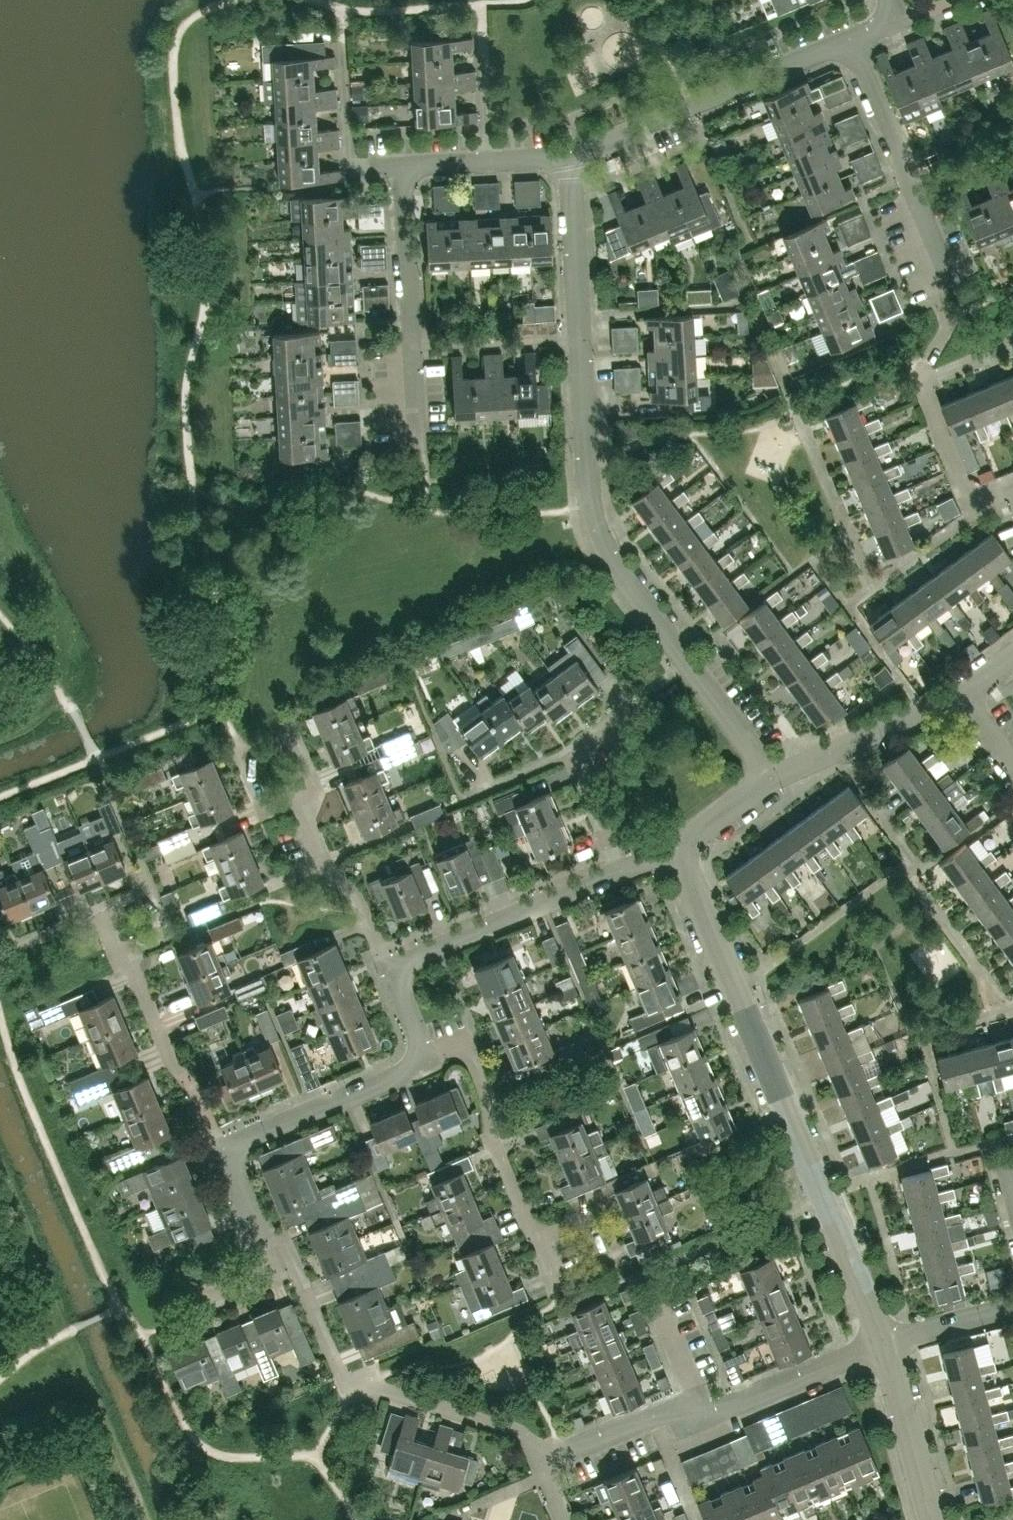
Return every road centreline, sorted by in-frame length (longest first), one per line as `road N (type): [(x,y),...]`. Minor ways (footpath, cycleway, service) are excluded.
road 1 (residential): [(771,775),(596,527),(568,154)]
road 2 (residential): [(884,1343),(676,847)]
road 3 (residential): [(535,1465),(521,1432),(357,1382),(340,1365),(294,1267)]
road 4 (residential): [(391,968),(676,847)]
road 5 (residential): [(568,154),(851,41)]
road 6 (residential): [(554,1284),(460,1046),(429,1059)]
road 7 (residential): [(943,301),(938,286),(946,268),(851,41)]
road 8 (residential): [(403,164),(417,445)]
road 9 (residential): [(1012,493),(970,508),(922,384),(1012,345)]
road 10 (residential): [(221,1149),(429,1059)]
road 11 (residential): [(221,1149),(118,951)]
road 12 (residential): [(694,1400),(703,1421),(884,1343)]
road 13 (residential): [(771,775),(960,695)]
road 14 (residential): [(391,968),(362,895),(324,861),(295,794)]
road 15 (residential): [(295,794),(260,801),(245,756),(294,740),(312,780),(307,790)]
road 16 (residential): [(931,1519),(884,1343)]
road 17 (residential): [(403,164),(348,169),(341,44)]
road 18 (residential): [(535,1465),(694,1400)]
road 19 (residential): [(84,916),(147,891),(164,932),(118,951)]
road 20 (residential): [(294,1267),(260,1238),(221,1149)]
road 21 (residential): [(884,1343),(1012,1304)]
road 22 (residential): [(486,161),(483,37)]

